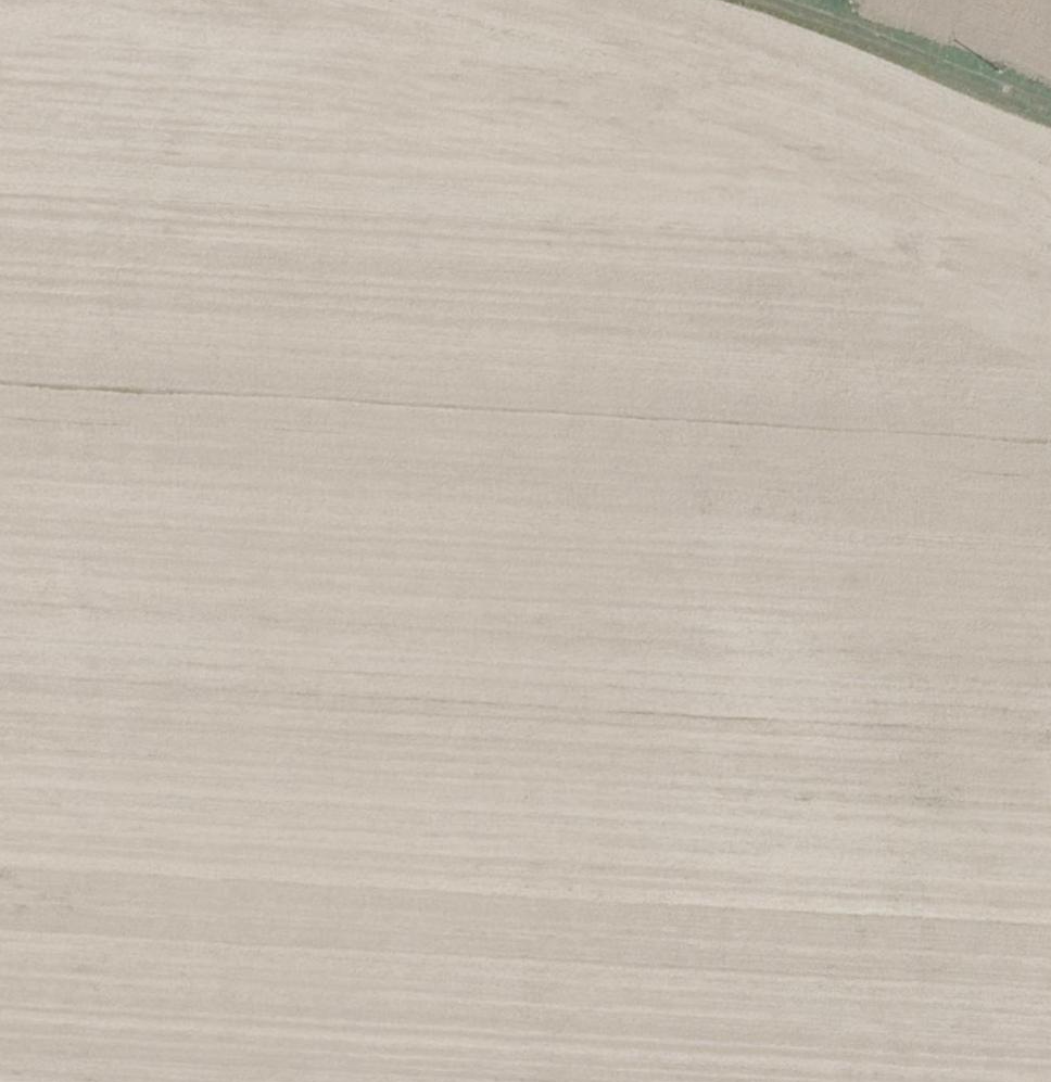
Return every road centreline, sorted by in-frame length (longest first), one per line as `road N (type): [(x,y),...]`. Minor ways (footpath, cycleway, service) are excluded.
road 1 (track): [(755,0),(1050,110)]

